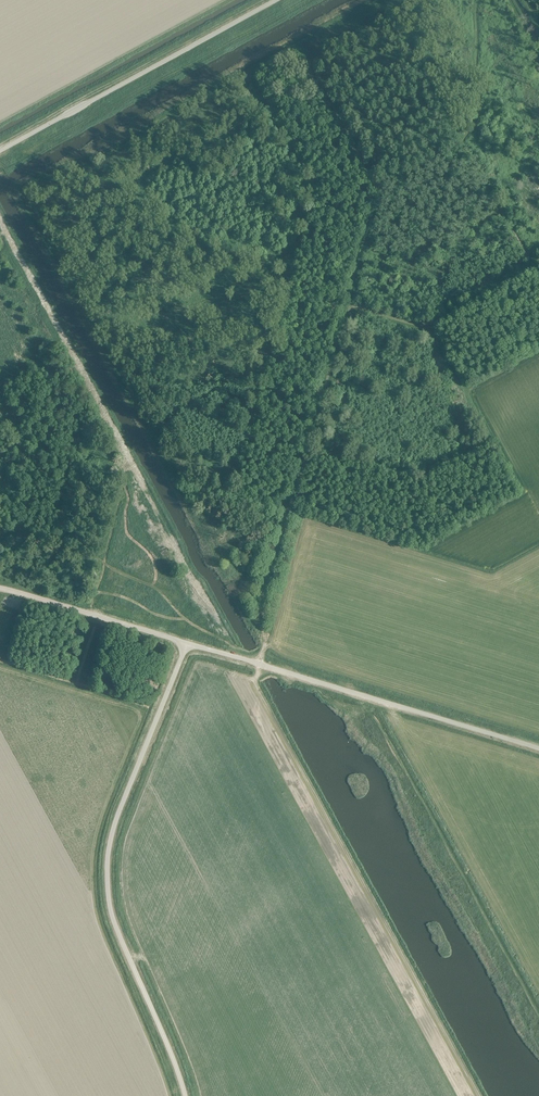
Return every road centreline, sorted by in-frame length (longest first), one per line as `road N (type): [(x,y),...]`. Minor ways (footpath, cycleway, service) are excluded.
road 1 (unclassified): [(185,1095),(114,924),(107,885),(113,826),(187,643)]
road 2 (unclassified): [(538,748),(187,643)]
road 3 (unclassified): [(0,152),(279,0)]
road 4 (unclassified): [(187,643),(0,588)]
road 5 (track): [(413,0),(316,49),(291,45)]

